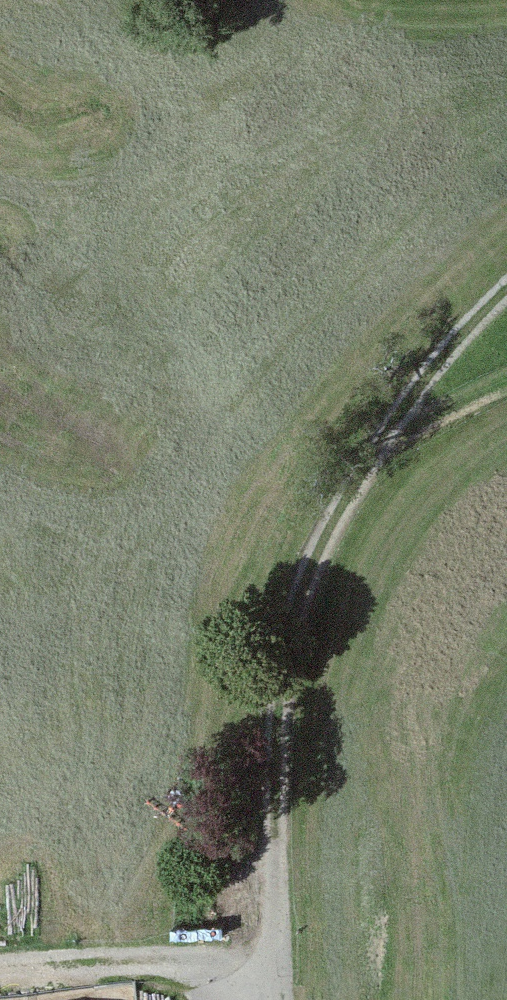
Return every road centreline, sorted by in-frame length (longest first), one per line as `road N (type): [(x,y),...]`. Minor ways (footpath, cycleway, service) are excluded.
road 1 (track): [(506,294),(454,339),(365,462),(304,581),(274,694),(275,838)]
road 2 (track): [(223,999),(210,979),(0,973)]
road 3 (track): [(365,462),(457,394),(506,376)]
road 4 (unclassified): [(275,838),(287,999)]

